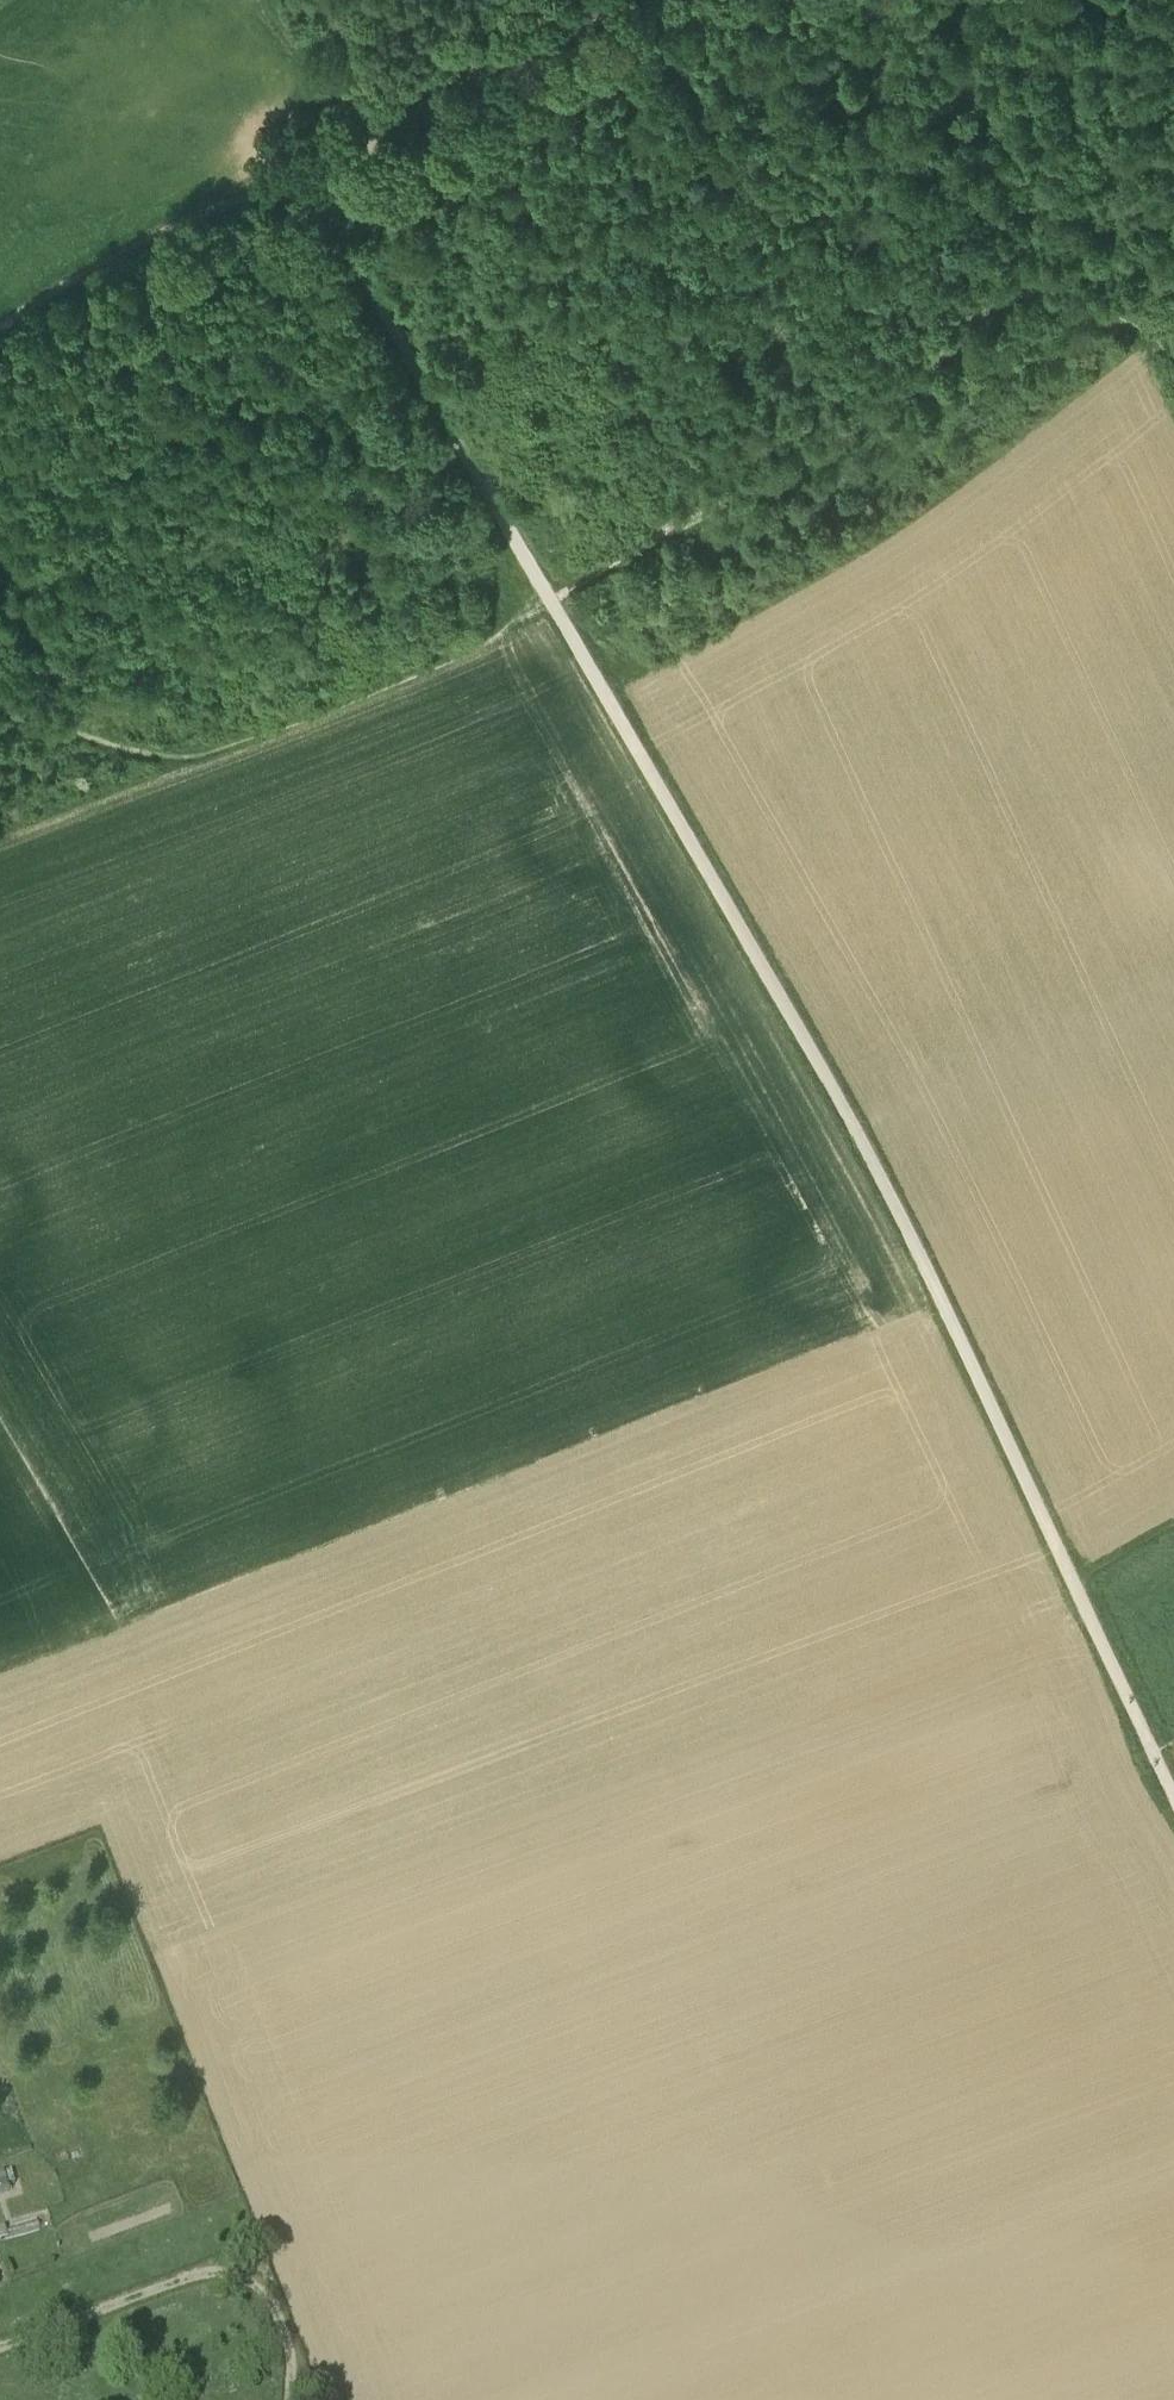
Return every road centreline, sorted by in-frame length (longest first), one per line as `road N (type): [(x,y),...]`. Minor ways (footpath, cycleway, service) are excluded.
road 1 (track): [(1173,1797),(844,1107),(306,177)]
road 2 (track): [(0,326),(143,244),(306,177)]
road 3 (track): [(365,144),(614,0)]

